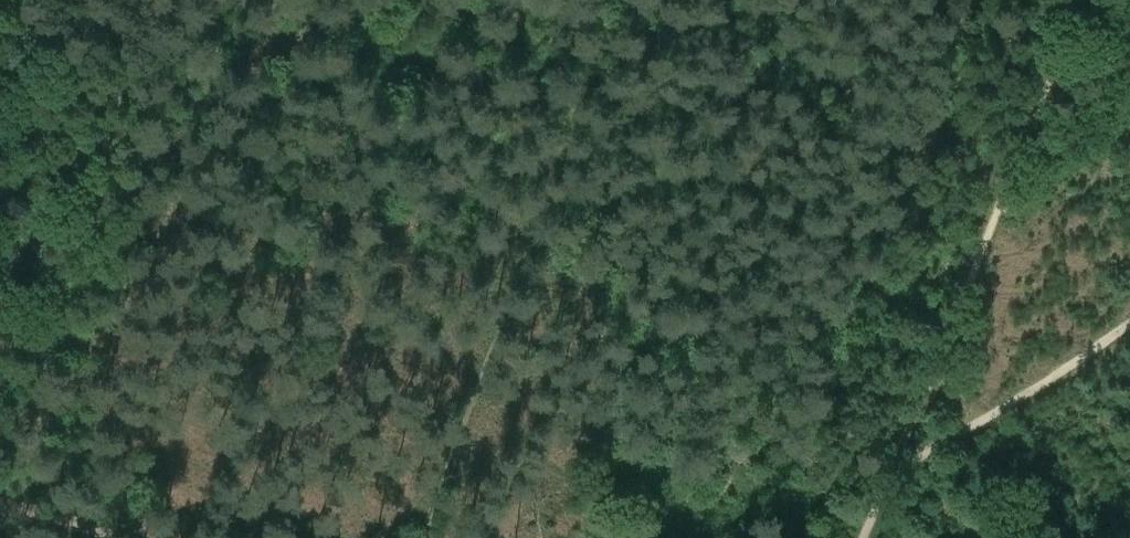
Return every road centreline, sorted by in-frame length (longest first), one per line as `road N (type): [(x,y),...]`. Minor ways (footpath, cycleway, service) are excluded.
road 1 (track): [(869,537),(1080,0)]

